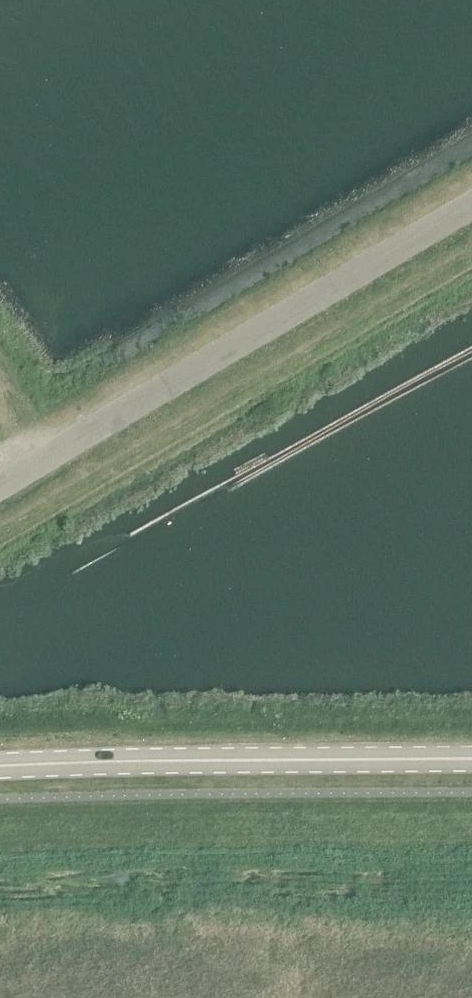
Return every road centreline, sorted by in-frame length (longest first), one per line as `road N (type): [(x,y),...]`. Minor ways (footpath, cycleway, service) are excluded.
road 1 (unclassified): [(0,487),(471,207)]
road 2 (secondary): [(471,755),(0,763)]

